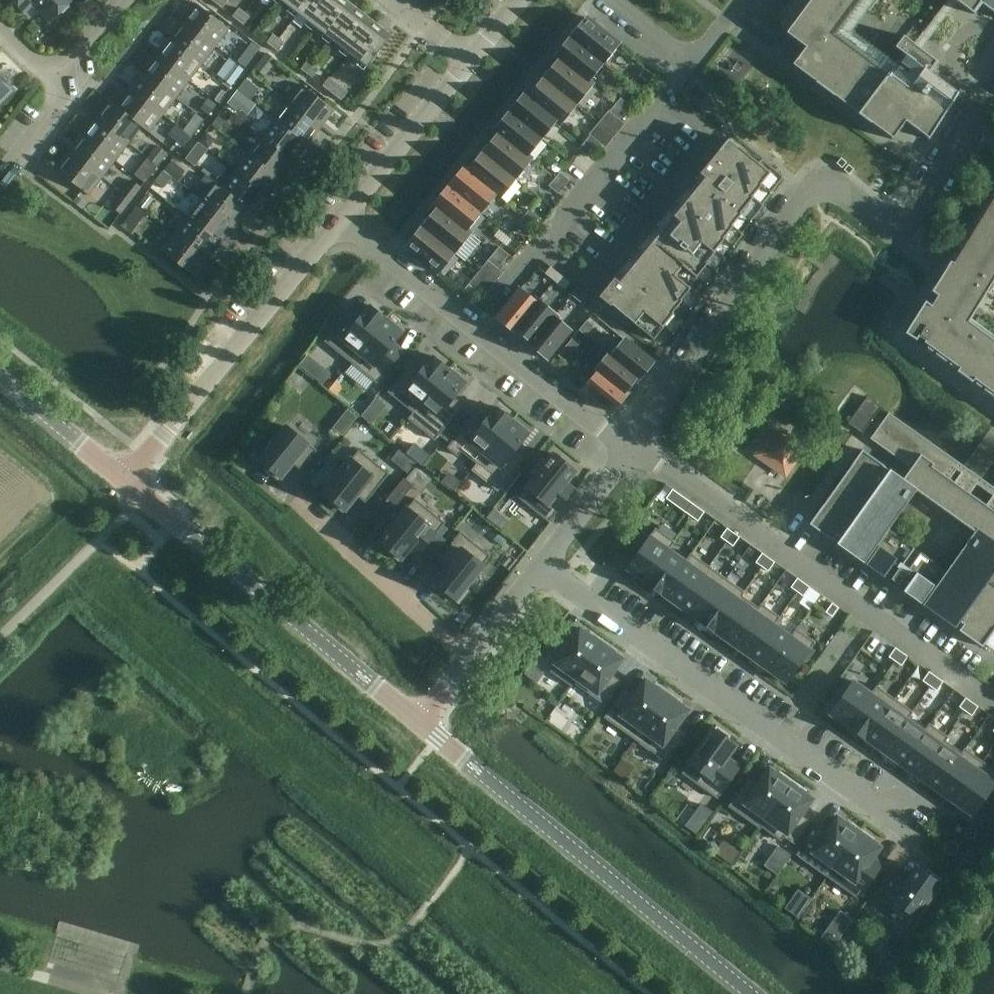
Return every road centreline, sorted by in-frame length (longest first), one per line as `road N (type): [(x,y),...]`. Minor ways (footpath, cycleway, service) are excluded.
road 1 (residential): [(993,87),(902,219),(874,217),(825,182),(809,188),(630,449)]
road 2 (residential): [(541,565),(905,826)]
road 3 (residential): [(630,449),(993,703)]
road 4 (tertiary): [(752,993),(419,726)]
road 5 (tertiary): [(419,726),(125,480)]
road 6 (residential): [(340,216),(630,449)]
road 7 (unclassified): [(125,480),(340,216)]
road 8 (residential): [(470,658),(298,504)]
road 9 (unclassified): [(340,216),(470,58)]
road 10 (residential): [(607,0),(690,65),(726,19)]
road 11 (tertiary): [(125,480),(0,377)]
road 12 (residential): [(630,449),(541,565)]

